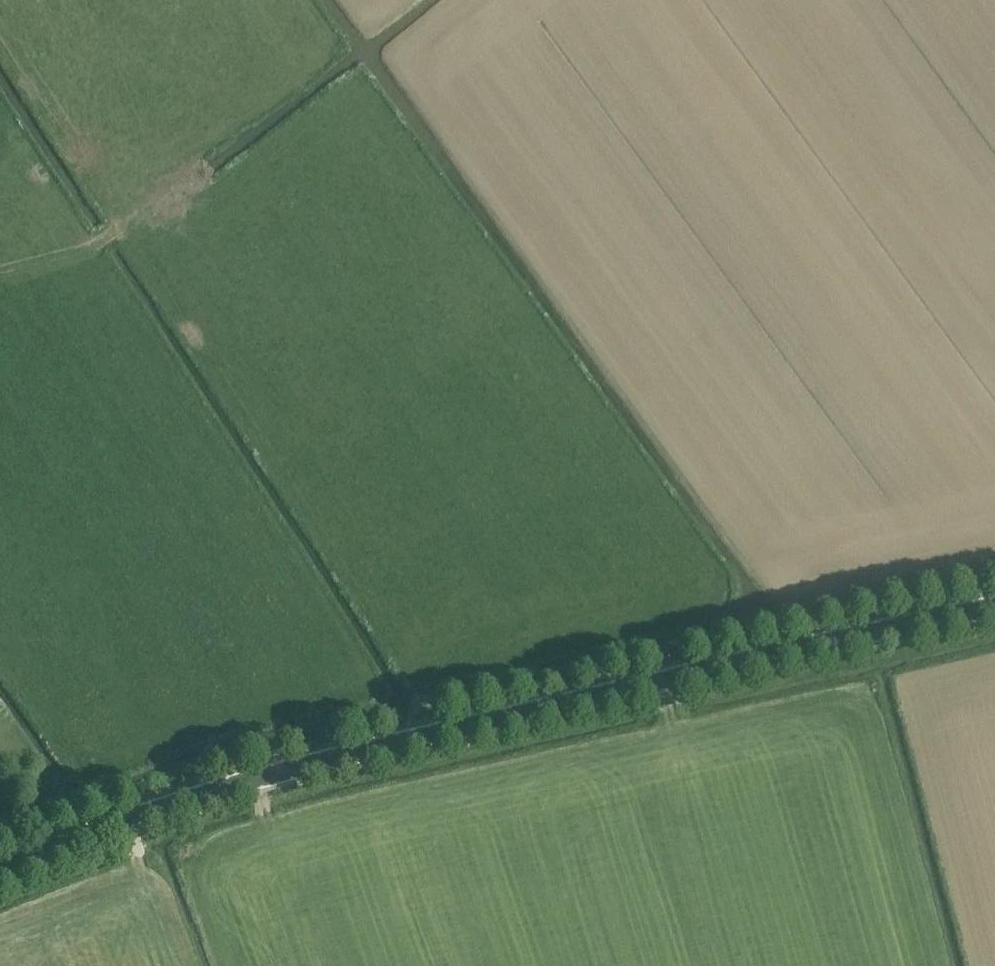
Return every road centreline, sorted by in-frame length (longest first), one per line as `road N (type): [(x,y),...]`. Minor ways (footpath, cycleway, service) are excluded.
road 1 (tertiary): [(0,873),(234,790),(896,627),(994,610)]

